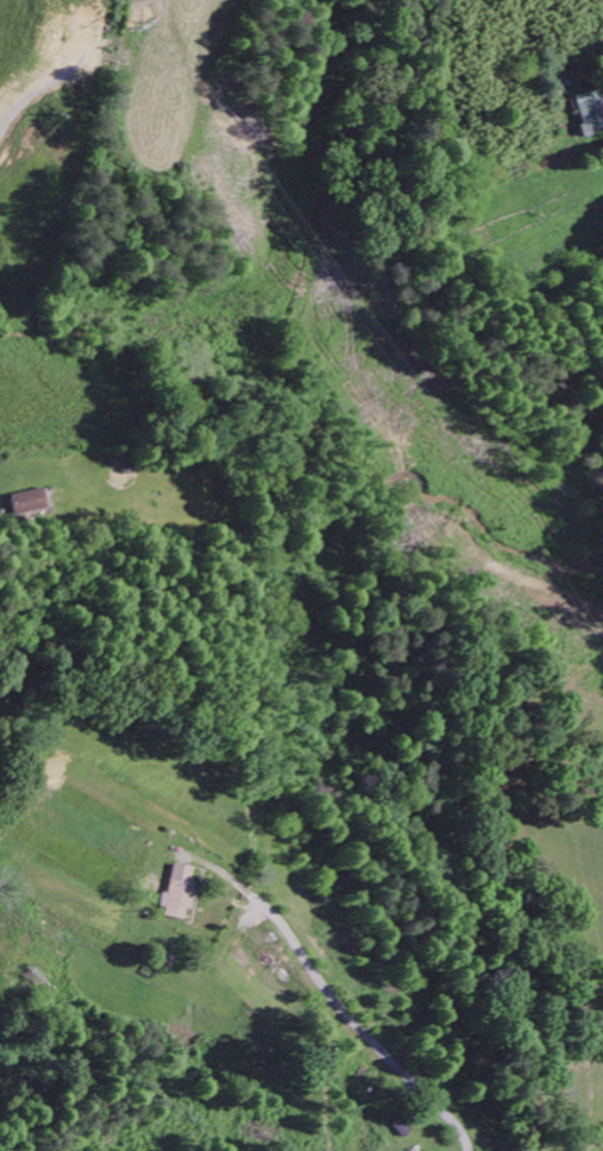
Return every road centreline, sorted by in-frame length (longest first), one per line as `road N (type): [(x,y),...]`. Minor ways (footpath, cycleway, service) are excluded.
road 1 (residential): [(466,1150),(454,1127),(340,1010),(279,922)]

